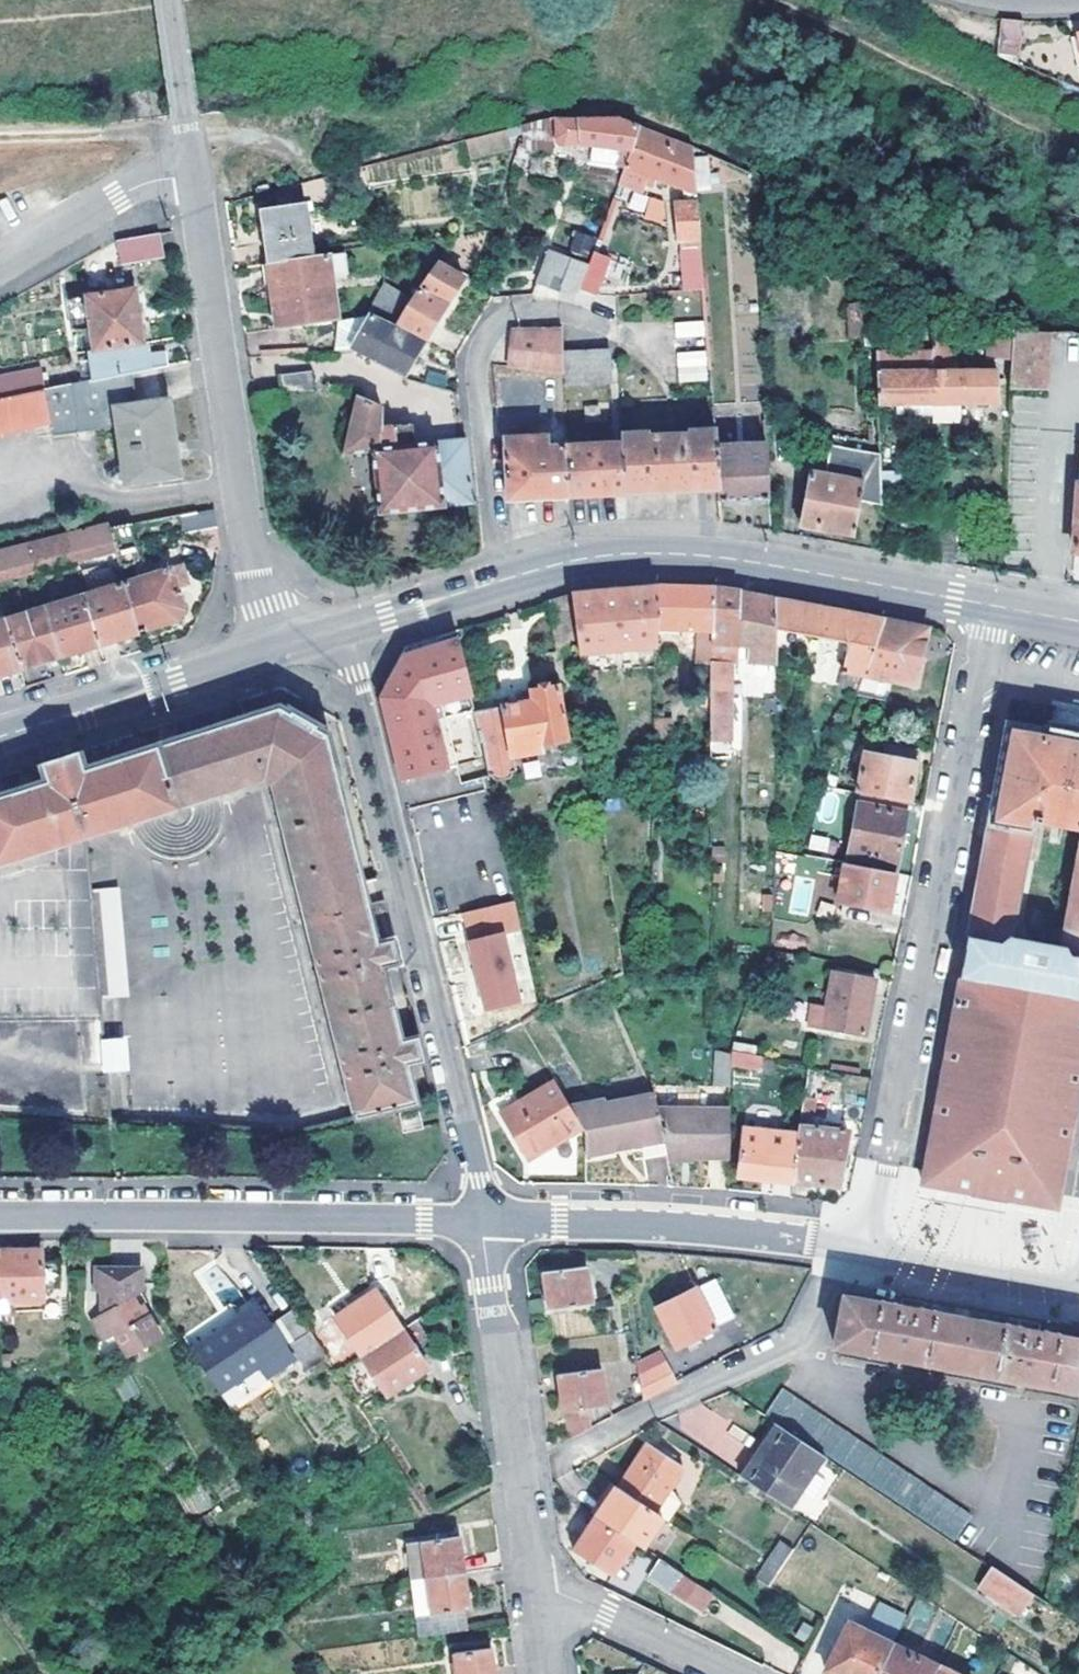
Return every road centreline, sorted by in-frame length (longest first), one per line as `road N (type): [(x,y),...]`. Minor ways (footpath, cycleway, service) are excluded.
road 1 (residential): [(483,1216),(341,629)]
road 2 (residential): [(998,605),(890,1166)]
road 3 (secondary): [(499,580),(614,553),(691,553),(998,605)]
road 4 (residential): [(0,1210),(483,1216)]
road 5 (residential): [(276,650),(252,571),(193,175)]
road 6 (residential): [(837,1383),(903,1450),(968,1492),(1019,1486),(1026,1438),(1011,1410),(927,1388)]
road 7 (residential): [(483,1216),(541,1598)]
road 8 (residential): [(499,580),(481,367),(503,322),(545,313),(596,325)]
road 9 (residential): [(483,1216),(680,1223),(815,1240)]
road 10 (secondary): [(0,735),(276,650)]
road 11 (residential): [(0,269),(130,189),(193,175)]
road 12 (residential): [(874,1248),(1073,1283)]
road 13 (residential): [(541,1598),(607,1617),(724,1673)]
road 14 (residential): [(188,138),(0,138)]
road 15 (secondary): [(341,629),(499,580)]
road 16 (residential): [(188,138),(169,0)]
road 17 (residential): [(188,138),(258,139),(303,161),(311,176)]

